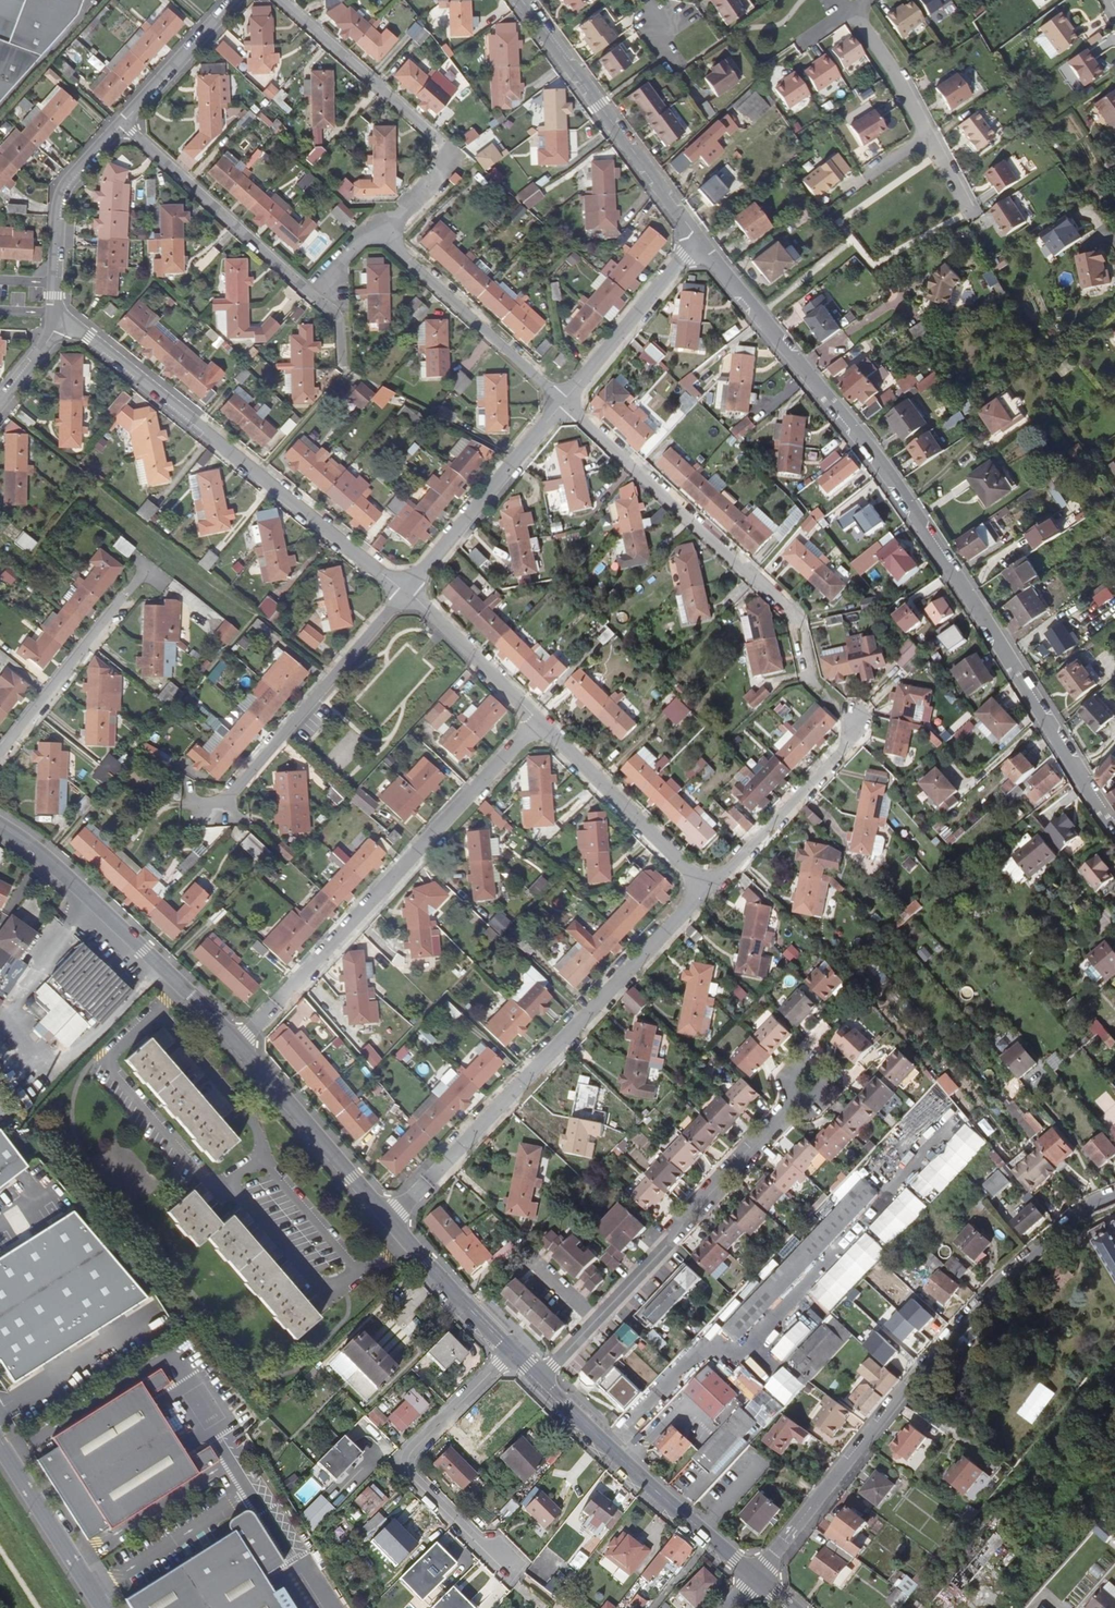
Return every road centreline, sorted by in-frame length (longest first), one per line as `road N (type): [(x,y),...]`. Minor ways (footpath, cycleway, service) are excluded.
road 1 (residential): [(696,239),(879,462),(1114,827)]
road 2 (residential): [(561,400),(791,614),(808,681),(850,727),(849,742),(706,894)]
road 3 (residential): [(1114,1192),(997,1285),(758,1578)]
road 4 (residential): [(706,894),(387,1219)]
road 5 (residential): [(56,314),(407,591)]
road 6 (residential): [(240,1044),(539,722)]
road 7 (residential): [(508,1352),(645,1484),(758,1578)]
road 8 (residential): [(379,230),(401,222),(446,169),(446,154),(281,0)]
road 9 (residential): [(0,827),(100,908),(240,1044)]
road 10 (residential): [(520,0),(696,239)]
road 11 (residential): [(508,1352),(413,1448),(406,1468),(495,1560)]
road 12 (residential): [(169,585),(148,570),(0,755)]
road 13 (residential): [(124,124),(313,295)]
road 14 (residential): [(379,230),(561,400)]
road 15 (residential): [(407,591),(561,400)]
road 16 (residential): [(539,722),(706,894)]
road 17 (residential): [(853,9),(971,212)]
road 18 (residential): [(240,1044),(387,1219)]
road 19 (residential): [(56,314),(61,197),(124,124)]
road 20 (residential): [(561,400),(696,239)]
road 21 (residential): [(97,1607),(0,1448)]
road 22 (residential): [(407,591),(539,722)]
road 23 (residential): [(387,1219),(508,1352)]
road 24 (residential): [(124,124),(240,0)]

